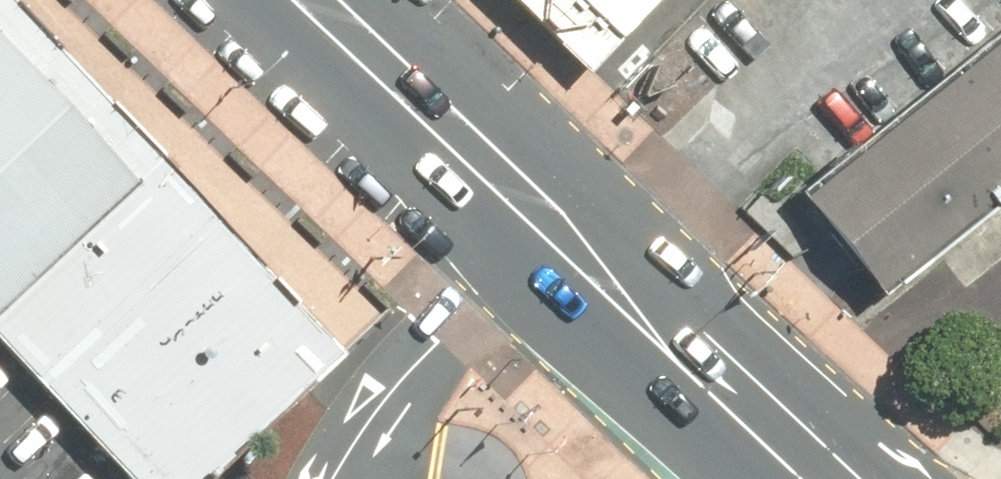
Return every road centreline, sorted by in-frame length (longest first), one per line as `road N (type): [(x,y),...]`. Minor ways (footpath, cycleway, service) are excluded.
road 1 (primary): [(387,0),(909,478)]
road 2 (primary): [(733,478),(235,0)]

